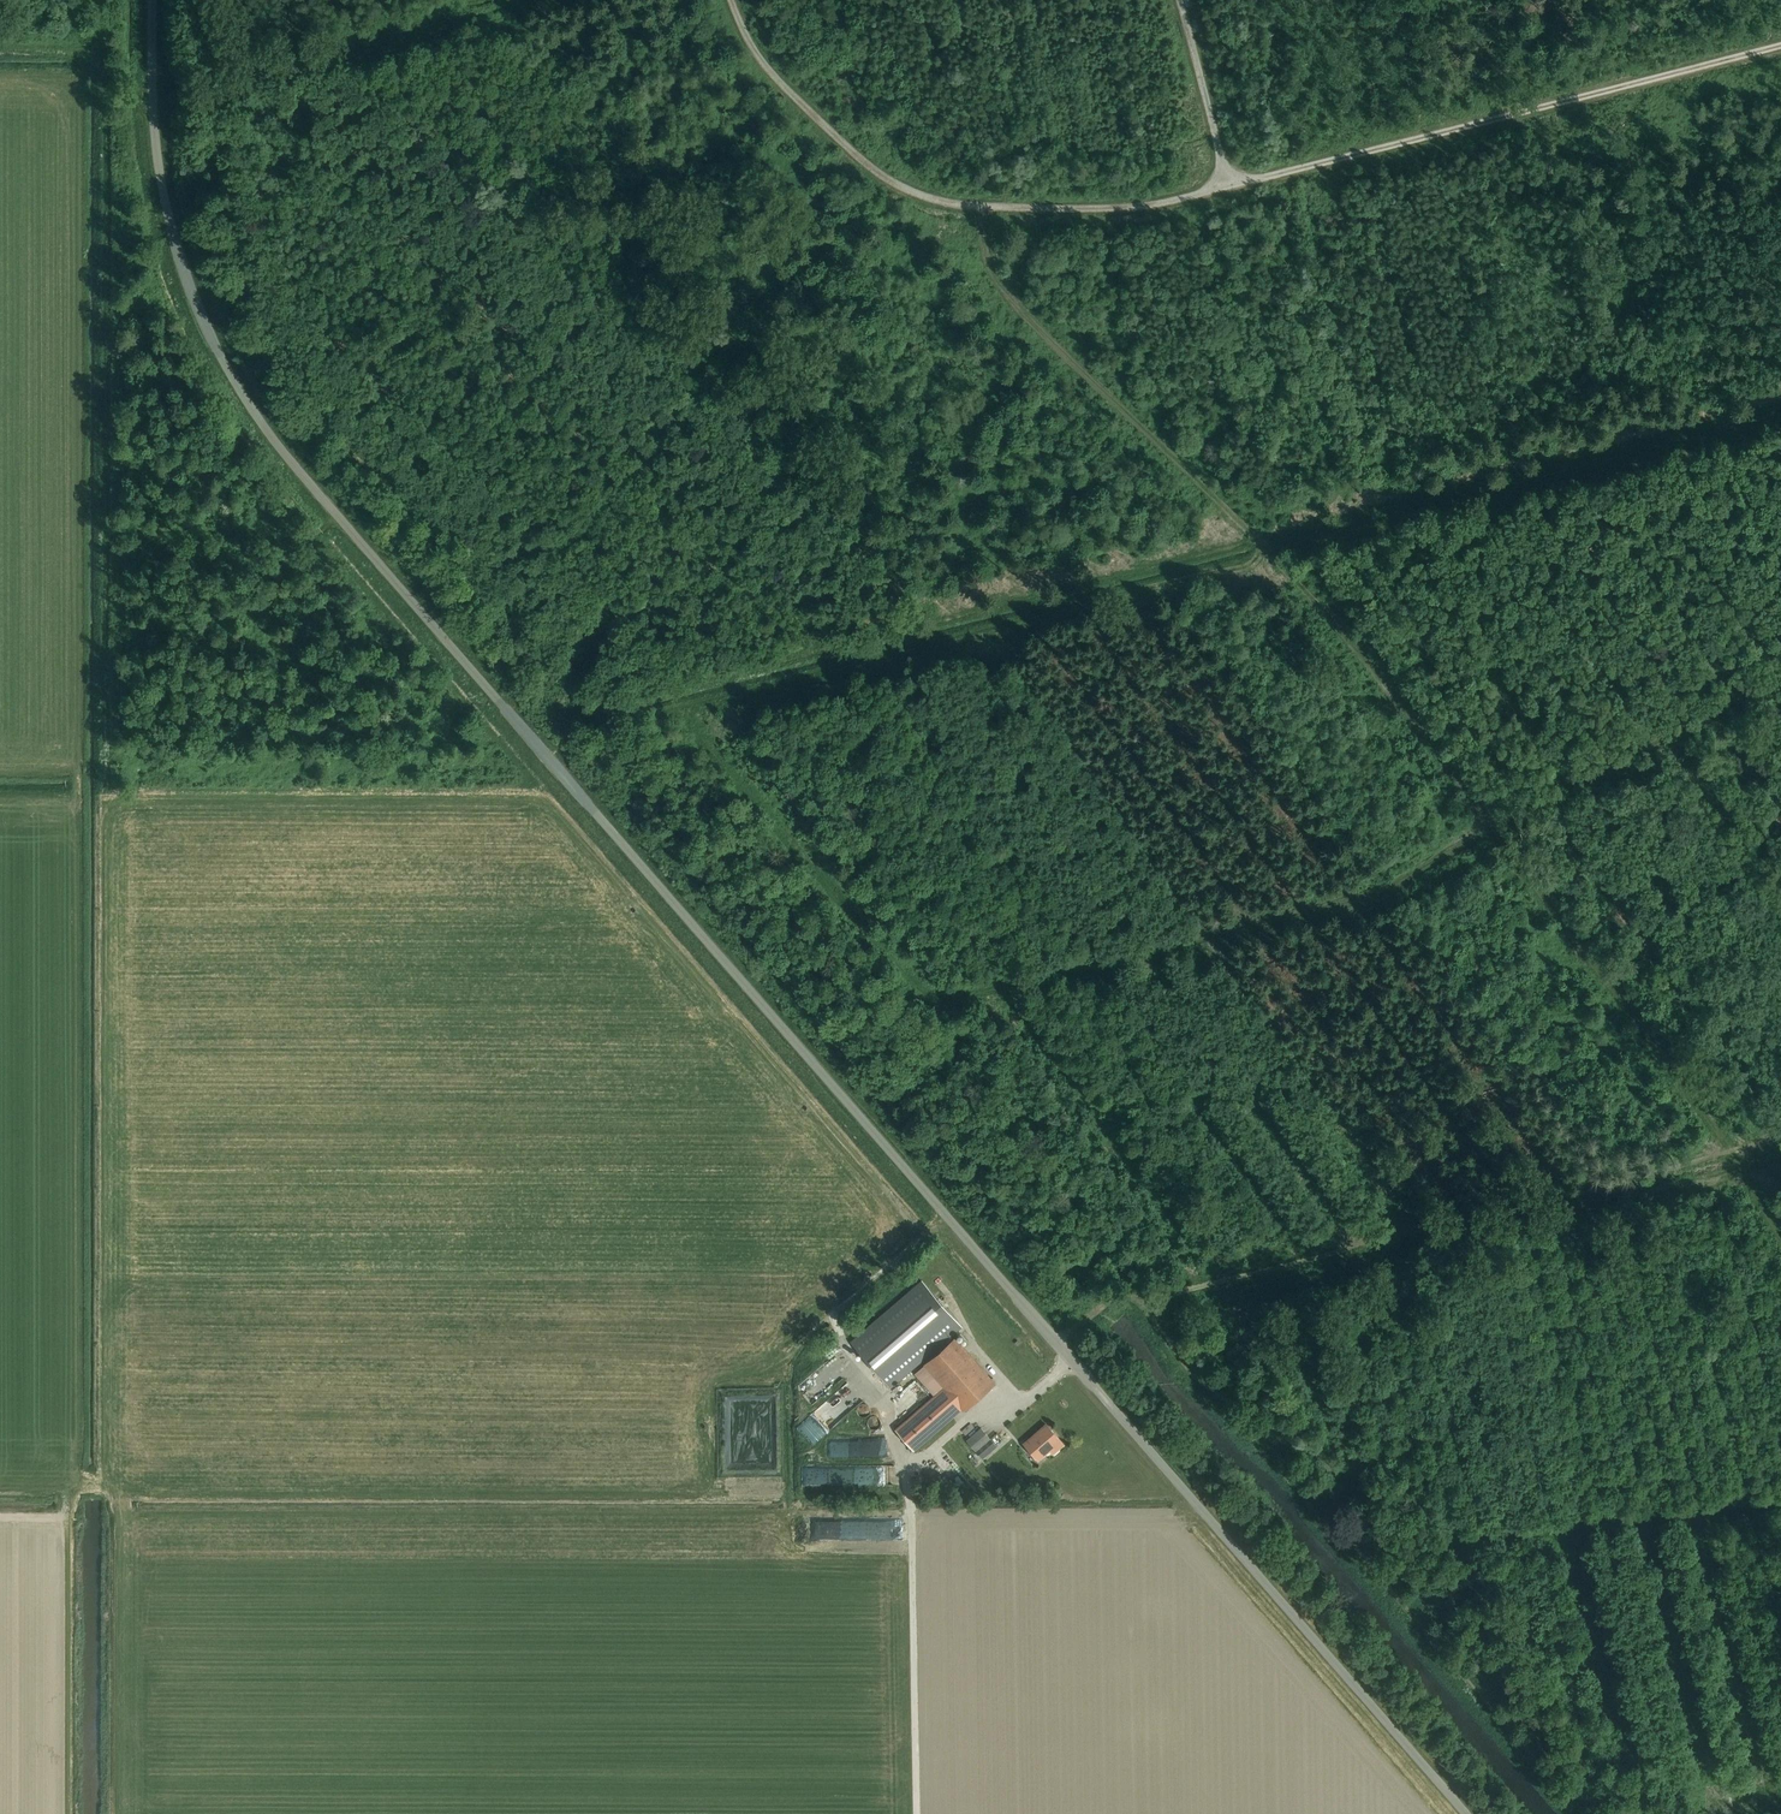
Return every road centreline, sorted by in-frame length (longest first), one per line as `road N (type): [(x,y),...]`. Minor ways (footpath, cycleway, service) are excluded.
road 1 (unclassified): [(1466,1813),(268,433),(208,332),(169,217),(154,123),(152,0)]
road 2 (track): [(1780,1234),(1730,1149),(1320,606),(886,178)]
road 3 (track): [(1229,186),(1780,45)]

